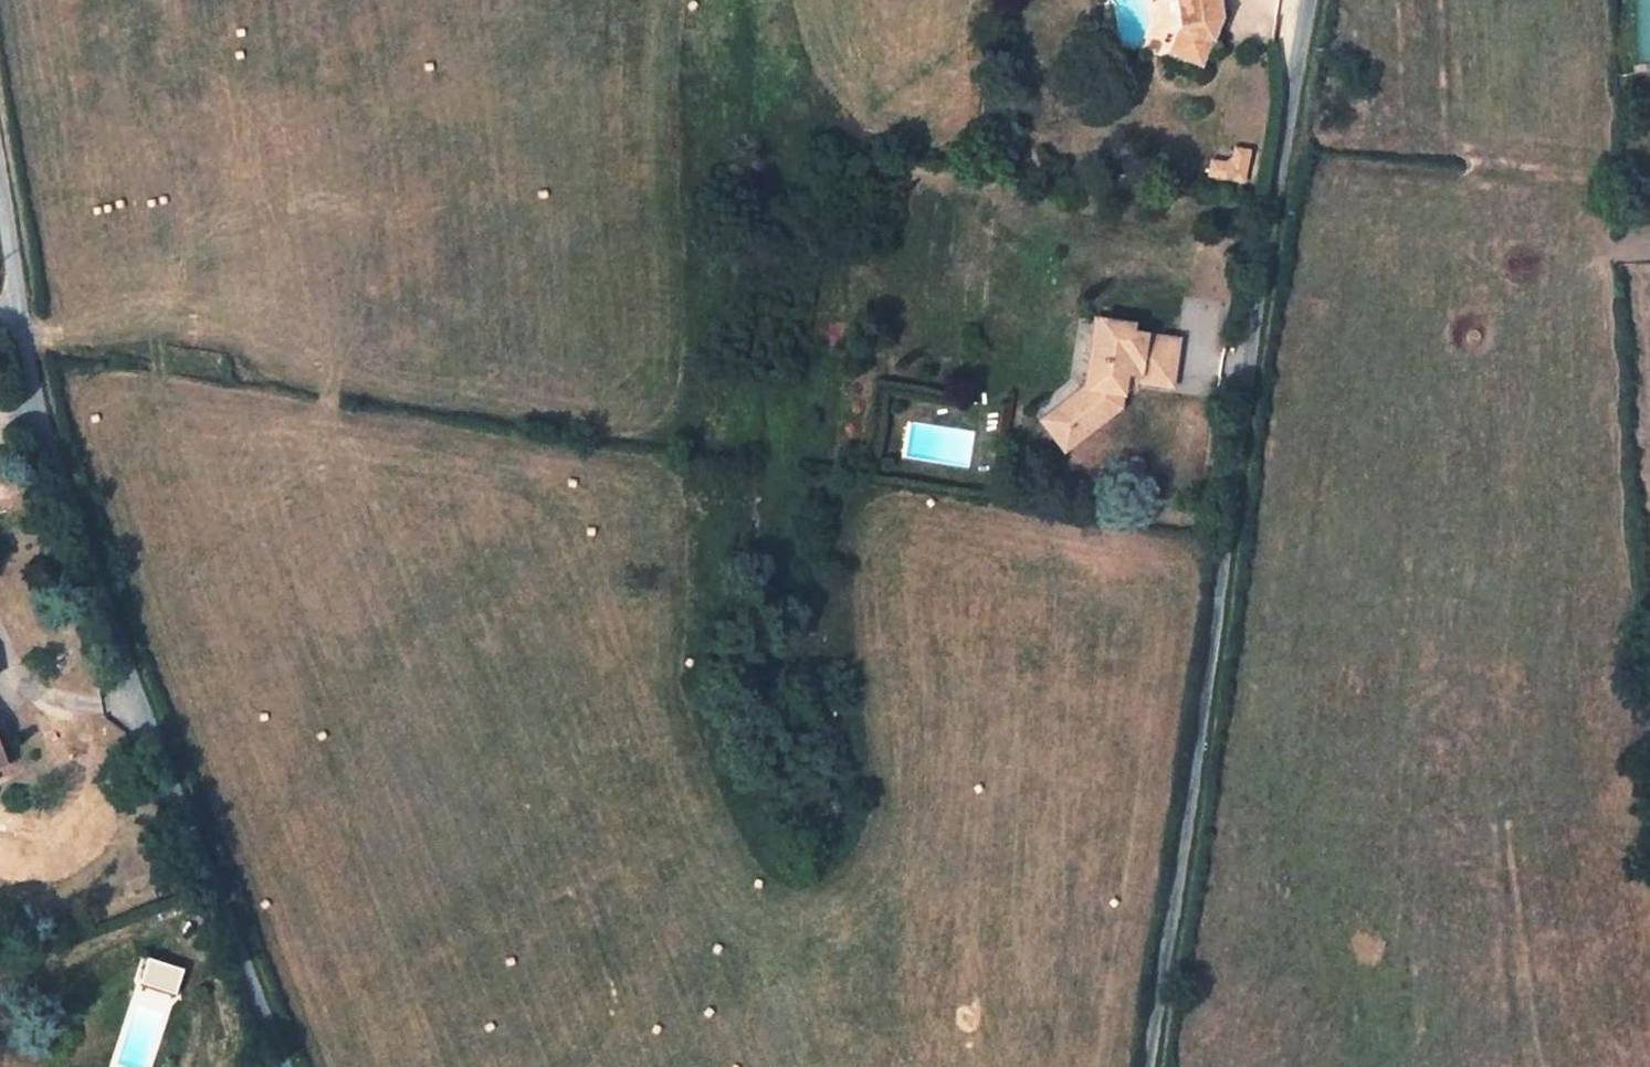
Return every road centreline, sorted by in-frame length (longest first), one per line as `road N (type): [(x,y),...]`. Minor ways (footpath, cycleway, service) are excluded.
road 1 (residential): [(1143,1066),(1310,0)]
road 2 (residential): [(286,1066),(39,443),(17,312)]

